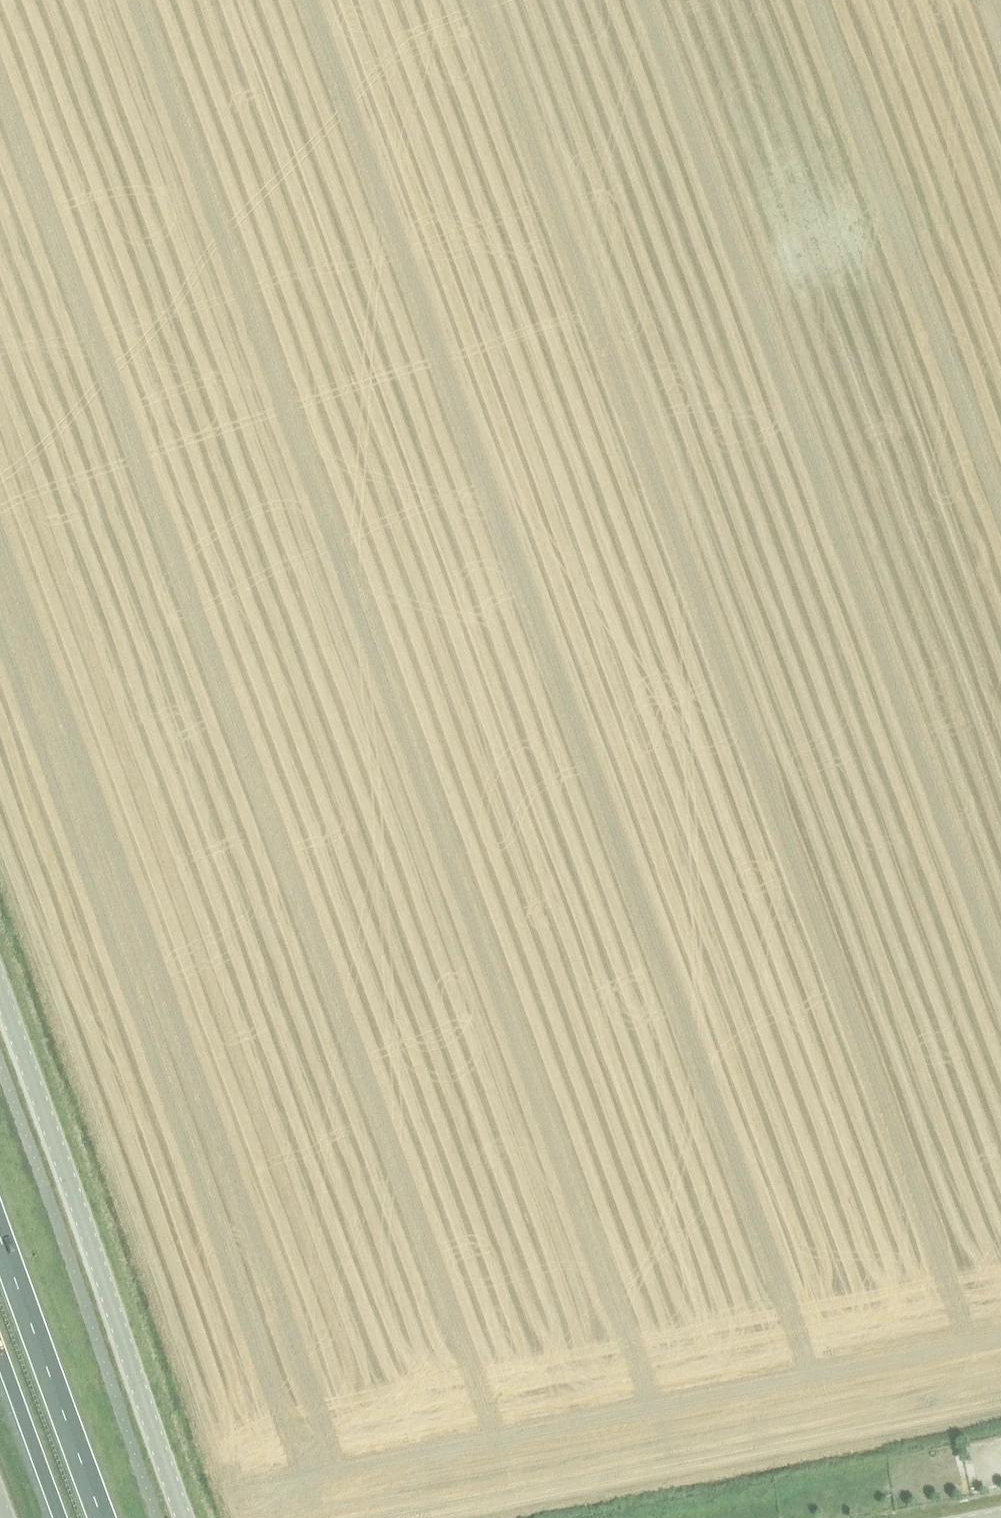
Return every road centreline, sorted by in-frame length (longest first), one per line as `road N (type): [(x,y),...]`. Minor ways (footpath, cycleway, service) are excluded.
road 1 (tertiary): [(0,990),(184,1517)]
road 2 (trunk): [(101,1517),(0,1240)]
road 3 (trunk): [(0,1356),(59,1517)]

